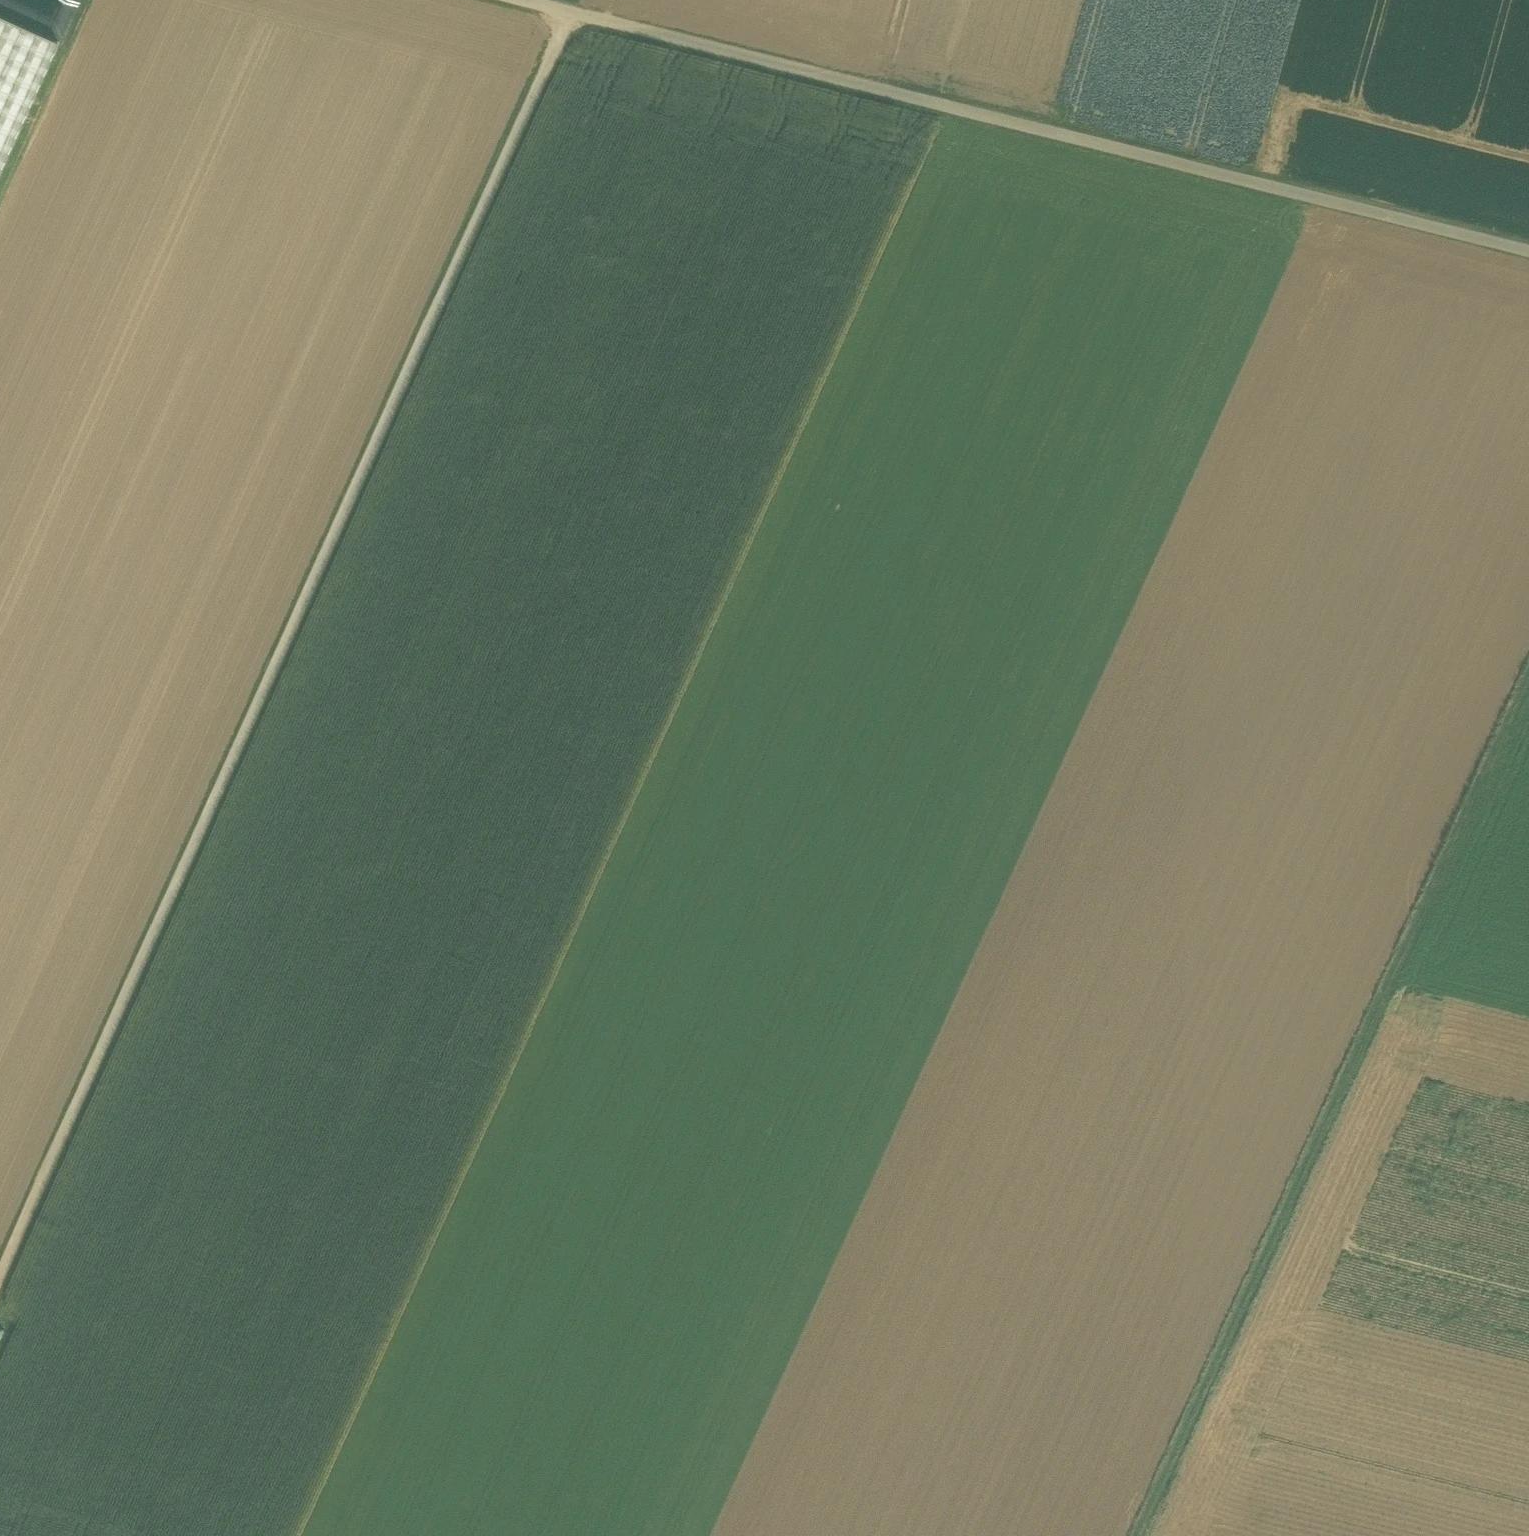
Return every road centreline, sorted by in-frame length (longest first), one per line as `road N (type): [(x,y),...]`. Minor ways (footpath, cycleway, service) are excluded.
road 1 (track): [(573,13),(0,1277)]
road 2 (unclassified): [(1528,251),(522,0)]

